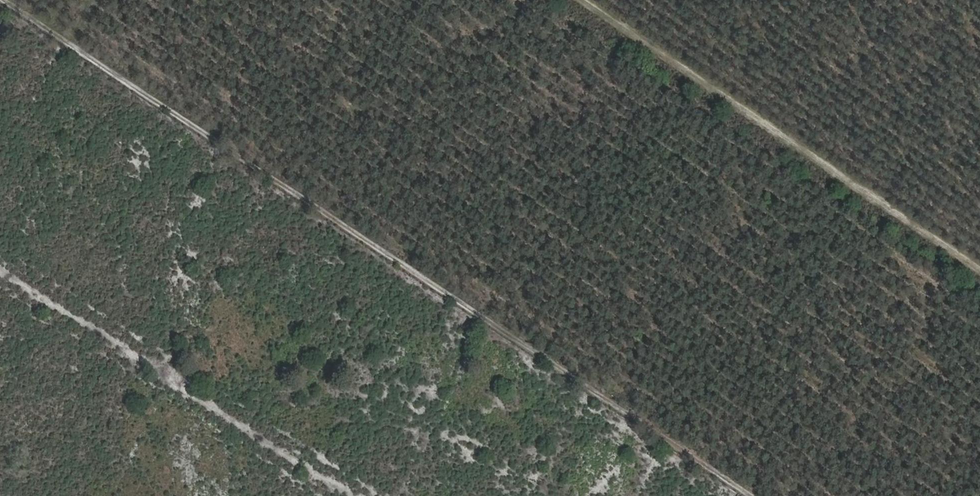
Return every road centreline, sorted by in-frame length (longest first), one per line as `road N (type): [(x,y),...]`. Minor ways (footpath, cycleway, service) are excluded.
road 1 (track): [(753,495),(5,0)]
road 2 (track): [(979,274),(579,0)]

